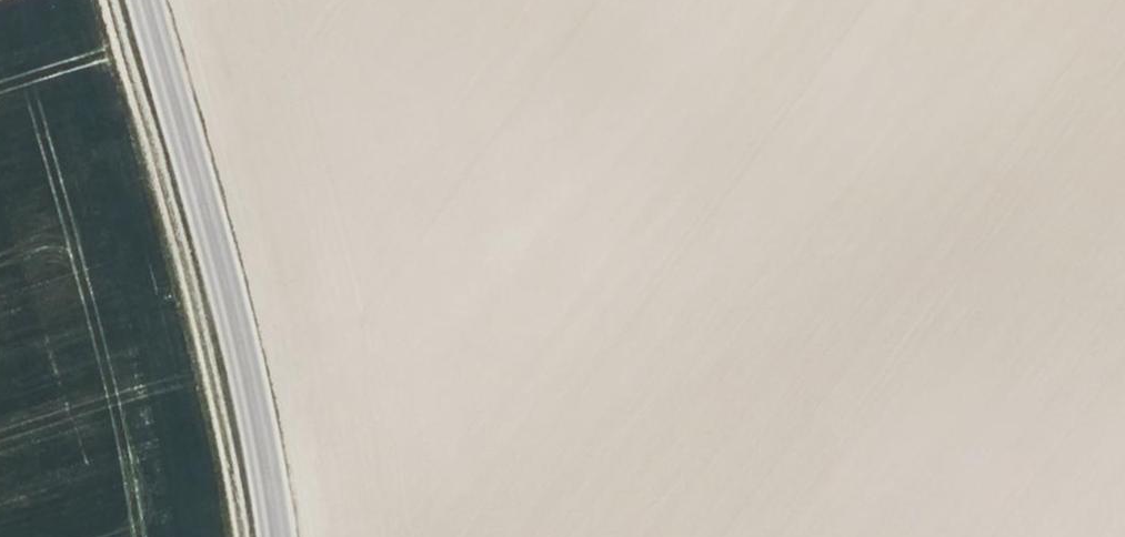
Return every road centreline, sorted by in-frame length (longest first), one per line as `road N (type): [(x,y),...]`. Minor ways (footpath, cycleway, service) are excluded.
road 1 (unclassified): [(283,536),(251,375),(149,0)]

